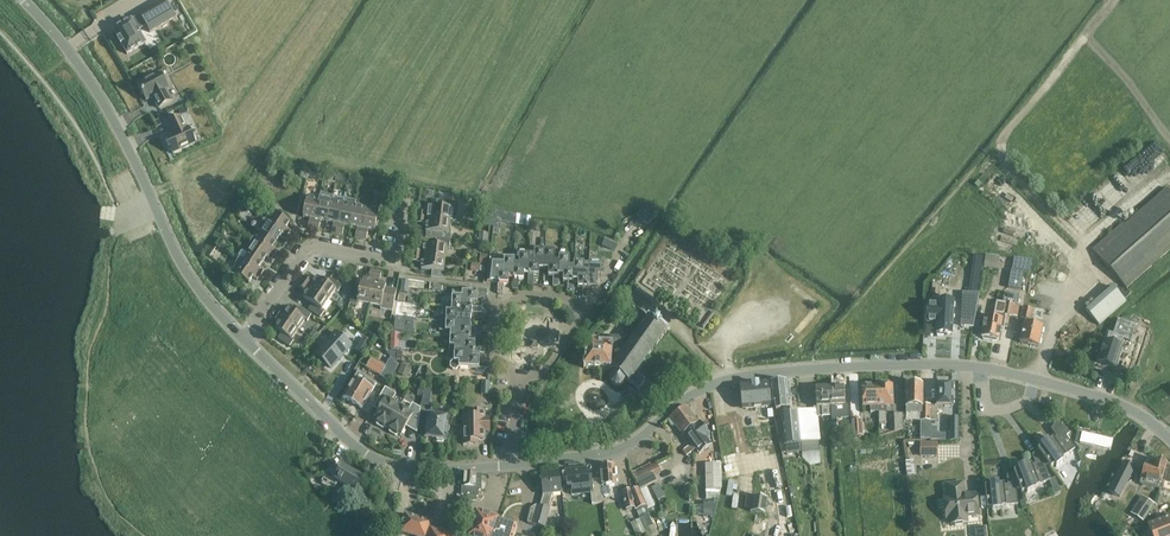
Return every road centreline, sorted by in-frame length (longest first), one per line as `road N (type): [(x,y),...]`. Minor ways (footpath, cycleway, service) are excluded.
road 1 (tertiary): [(246,337),(188,274),(116,124),(71,52),(23,0)]
road 2 (tertiary): [(511,465),(609,451),(723,377),(813,368)]
road 3 (track): [(1003,133),(1006,165),(1085,243),(1082,253),(1102,281),(1058,327),(1039,380)]
road 4 (residential): [(521,378),(549,368),(582,320),(580,307),(526,296),(497,302),(492,346),(508,368)]
road 5 (residential): [(246,337),(311,247),(388,259),(398,249),(404,209)]
road 6 (tertiary): [(406,466),(361,448),(246,337)]
road 7 (tertiary): [(981,368),(813,368)]
road 8 (tertiary): [(1169,439),(1114,402),(1039,380)]

